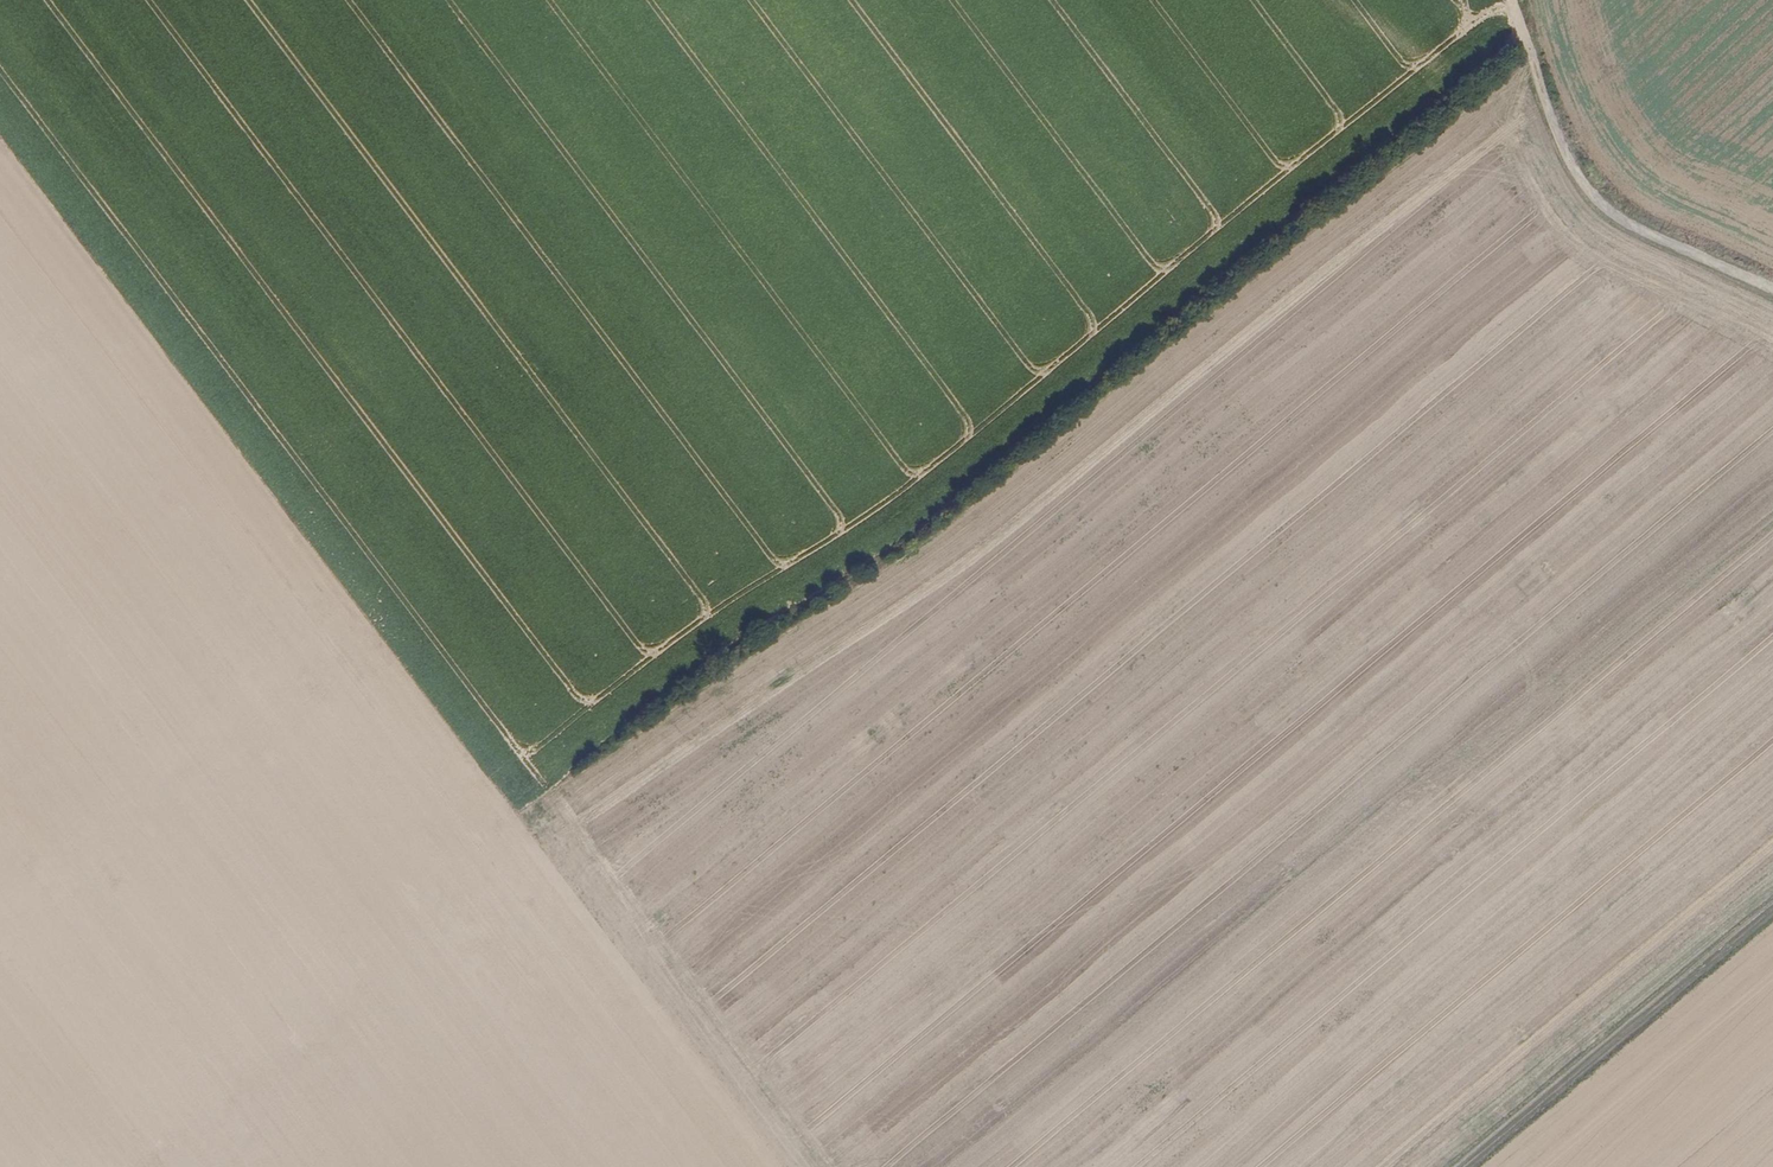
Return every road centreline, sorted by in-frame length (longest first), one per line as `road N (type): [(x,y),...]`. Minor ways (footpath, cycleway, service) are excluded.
road 1 (track): [(1511,0),(1554,128),(1592,195),(1642,230),(1772,291)]
road 2 (track): [(1459,1166),(1772,908)]

